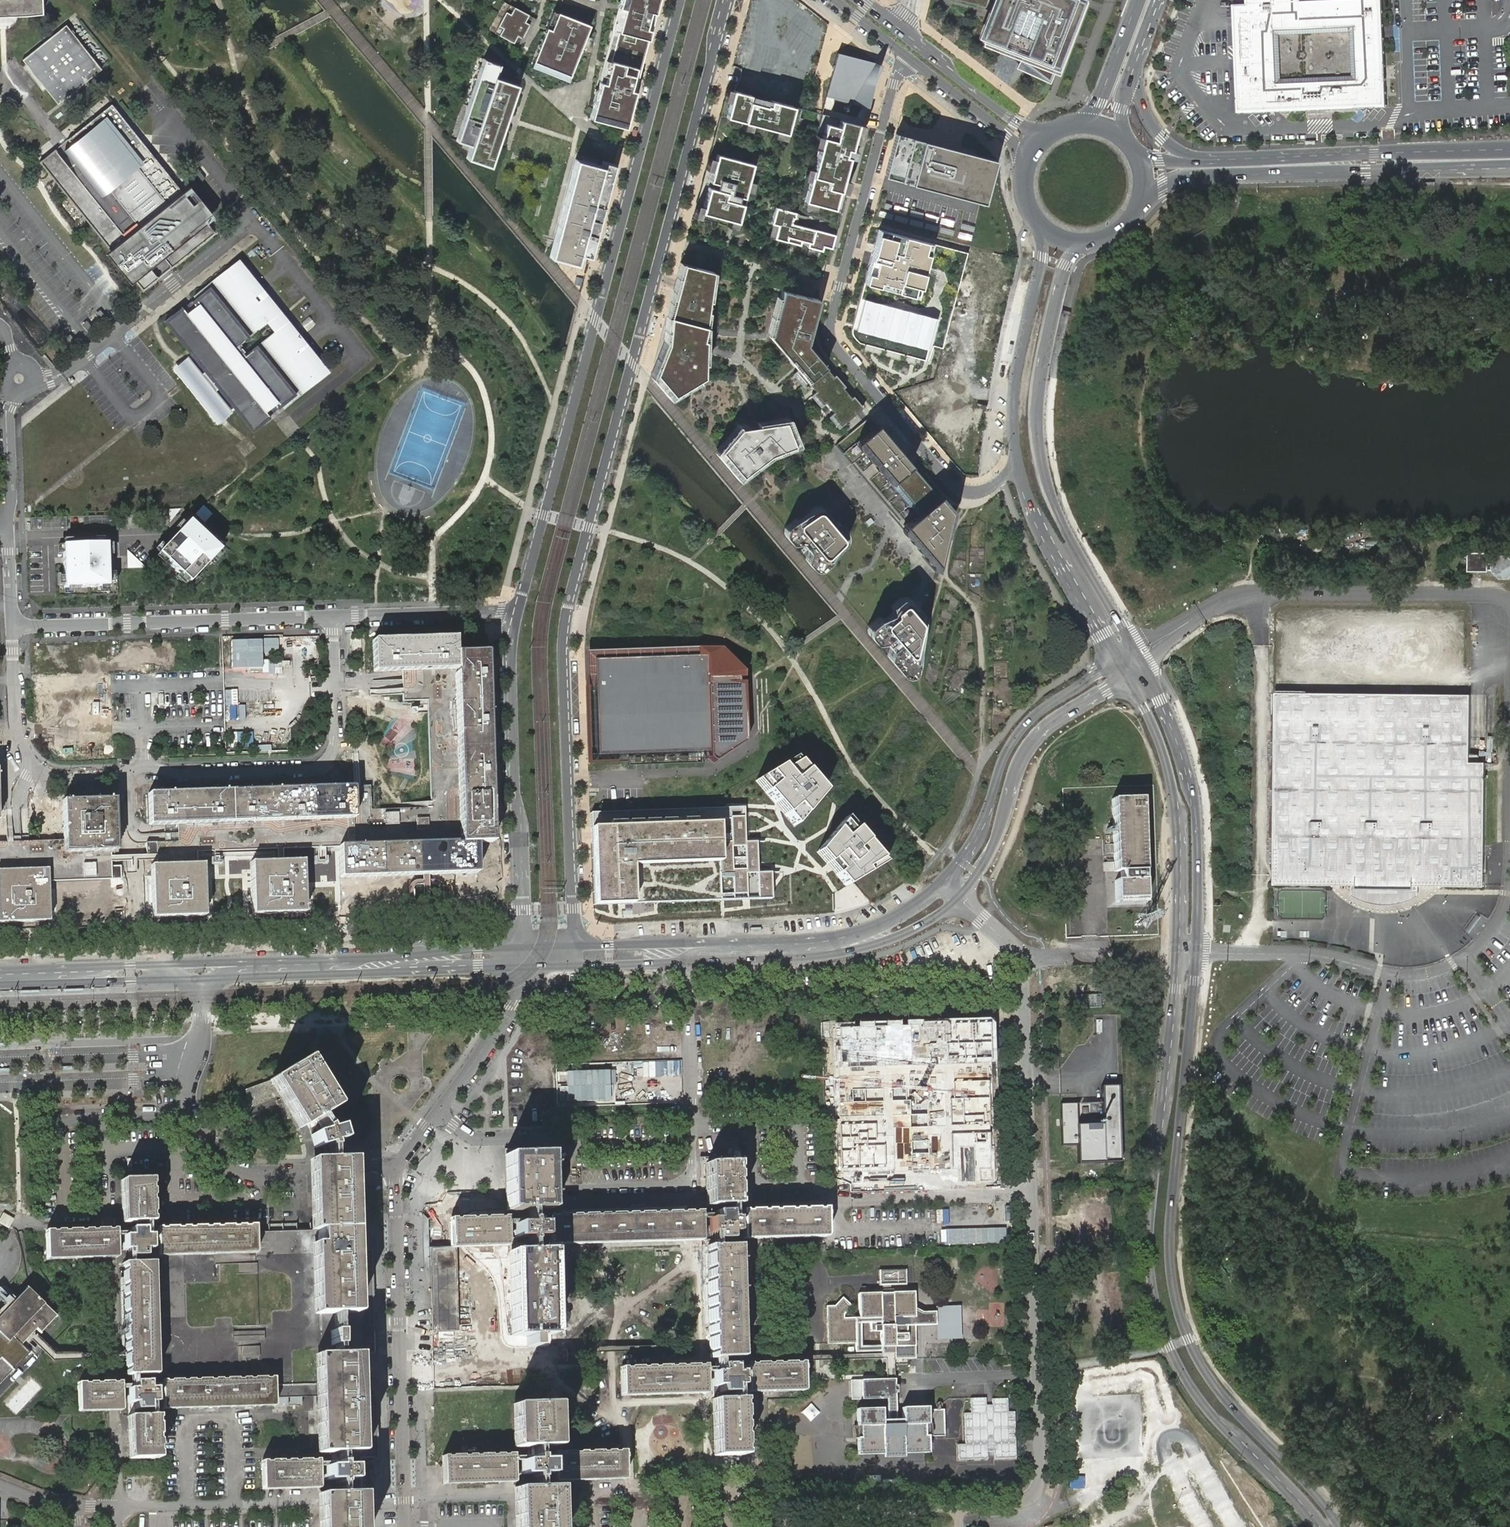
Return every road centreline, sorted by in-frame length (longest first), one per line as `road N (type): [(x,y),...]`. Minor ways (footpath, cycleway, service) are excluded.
road 1 (residential): [(575,946),(565,622),(728,0)]
road 2 (tertiary): [(1339,1526),(1206,1375),(1175,1303),(1167,1242),(1195,981),(1196,811),(1144,668)]
road 3 (tertiary): [(1126,678),(1161,748),(1180,841),(1180,953),(1149,1243),(1156,1306),(1187,1383),(1319,1526)]
road 4 (residential): [(679,0),(517,617)]
road 5 (unclassified): [(368,617),(349,624),(336,643),(329,762),(303,771),(184,775),(142,767),(114,777),(59,778),(33,765),(16,724),(12,623)]
road 6 (residential): [(1019,469),(976,491),(954,484),(831,333),(894,84),(910,58)]
road 7 (residential): [(198,1136),(174,1147),(114,1148),(104,1155),(117,1506)]
road 8 (tertiary): [(1133,646),(1056,511),(1036,432),(1062,274),(1087,242)]
road 9 (residential): [(1029,1194),(1039,1481),(1017,1502),(957,1504)]
road 10 (unclassified): [(368,617),(12,623)]
road 11 (residential): [(392,1173),(405,1526)]
road 12 (tertiary): [(1140,202),(1188,174),(1482,168)]
road 13 (residential): [(517,617),(525,948)]
road 14 (residential): [(959,897),(1020,959),(1029,1194)]
road 15 (tertiary): [(1114,656),(1014,738),(980,831),(944,881)]
road 16 (residential): [(756,1491),(749,1202)]
road 17 (tertiary): [(959,897),(990,855),(1027,746),(1126,678)]
road 18 (tertiary): [(1482,149),(1220,159)]
road 19 (residential): [(691,1136),(476,1140),(438,1115)]
road 20 (tertiary): [(1034,218),(1042,257),(1013,401),(1019,469)]
road 21 (residential): [(1029,1194),(801,1200)]
road 22 (tertiary): [(1019,469),(1045,535),(1114,656)]
road 23 (residential): [(198,1136),(241,1173),(375,1166),(392,1173)]
road 24 (residential): [(957,1504),(770,1506),(756,1491)]
road 25 (tertiary): [(201,971),(0,977)]
road 26 (tertiary): [(525,948),(381,956),(341,967)]
road 27 (residential): [(1047,132),(1004,114),(897,27)]
road 28 (tertiary): [(341,967),(525,967)]
road 29 (residential): [(687,953),(691,1136)]
road 30 (residential): [(438,1115),(514,1004),(525,967)]
road 31 (residential): [(201,971),(203,1017),(185,1089),(198,1136)]
road 32 (tertiary): [(805,949),(885,940),(959,897)]
road 33 (residential): [(910,58),(1006,135),(1022,173)]
road 34 (residential): [(756,1491),(594,1493)]
road 35 (tertiary): [(944,881),(880,926),(805,949)]
road 36 (unclassified): [(517,617),(368,617)]
road 37 (unclassified): [(20,378),(6,406),(10,490),(0,522)]
road 38 (unclassified): [(1220,159),(1179,152),(1162,137),(1136,89),(1135,64)]
road 39 (tertiary): [(341,967),(201,971)]
road 40 (tertiary): [(1138,0),(1104,88),(1080,120)]
road 41 (tertiary): [(558,965),(664,963),(687,953)]

